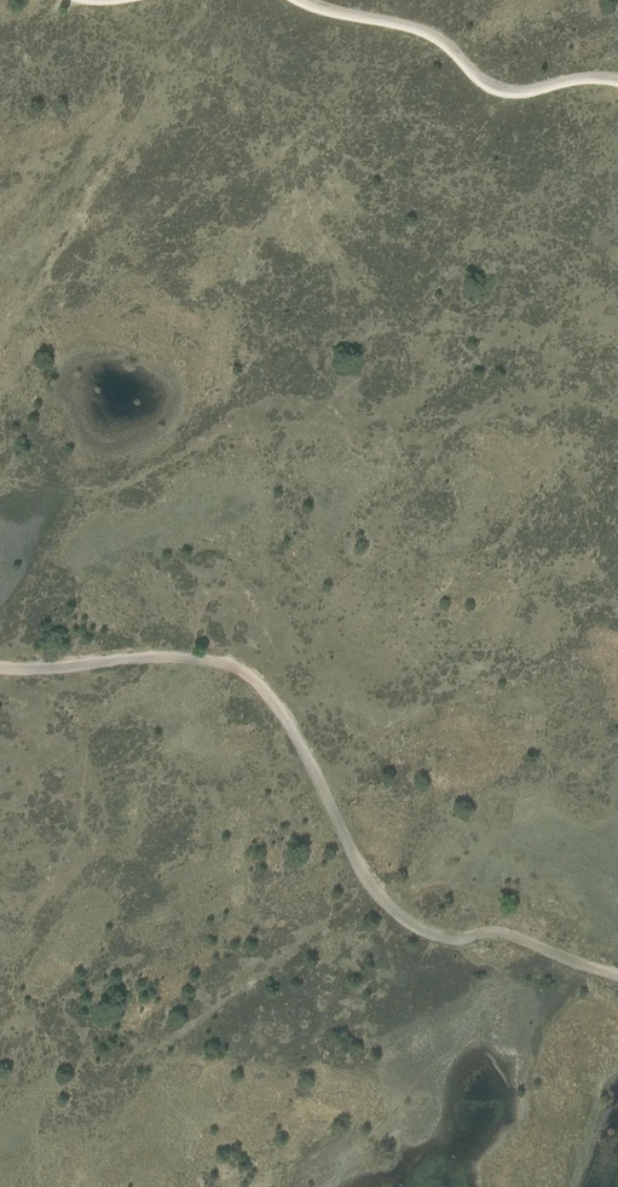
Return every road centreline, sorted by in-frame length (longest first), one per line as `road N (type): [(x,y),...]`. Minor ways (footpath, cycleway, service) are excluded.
road 1 (track): [(617,976),(500,933),(445,935),(386,904),(291,729),(239,673),(153,658),(0,669)]
road 2 (track): [(300,0),(418,27),(507,91),(573,77),(617,79)]

